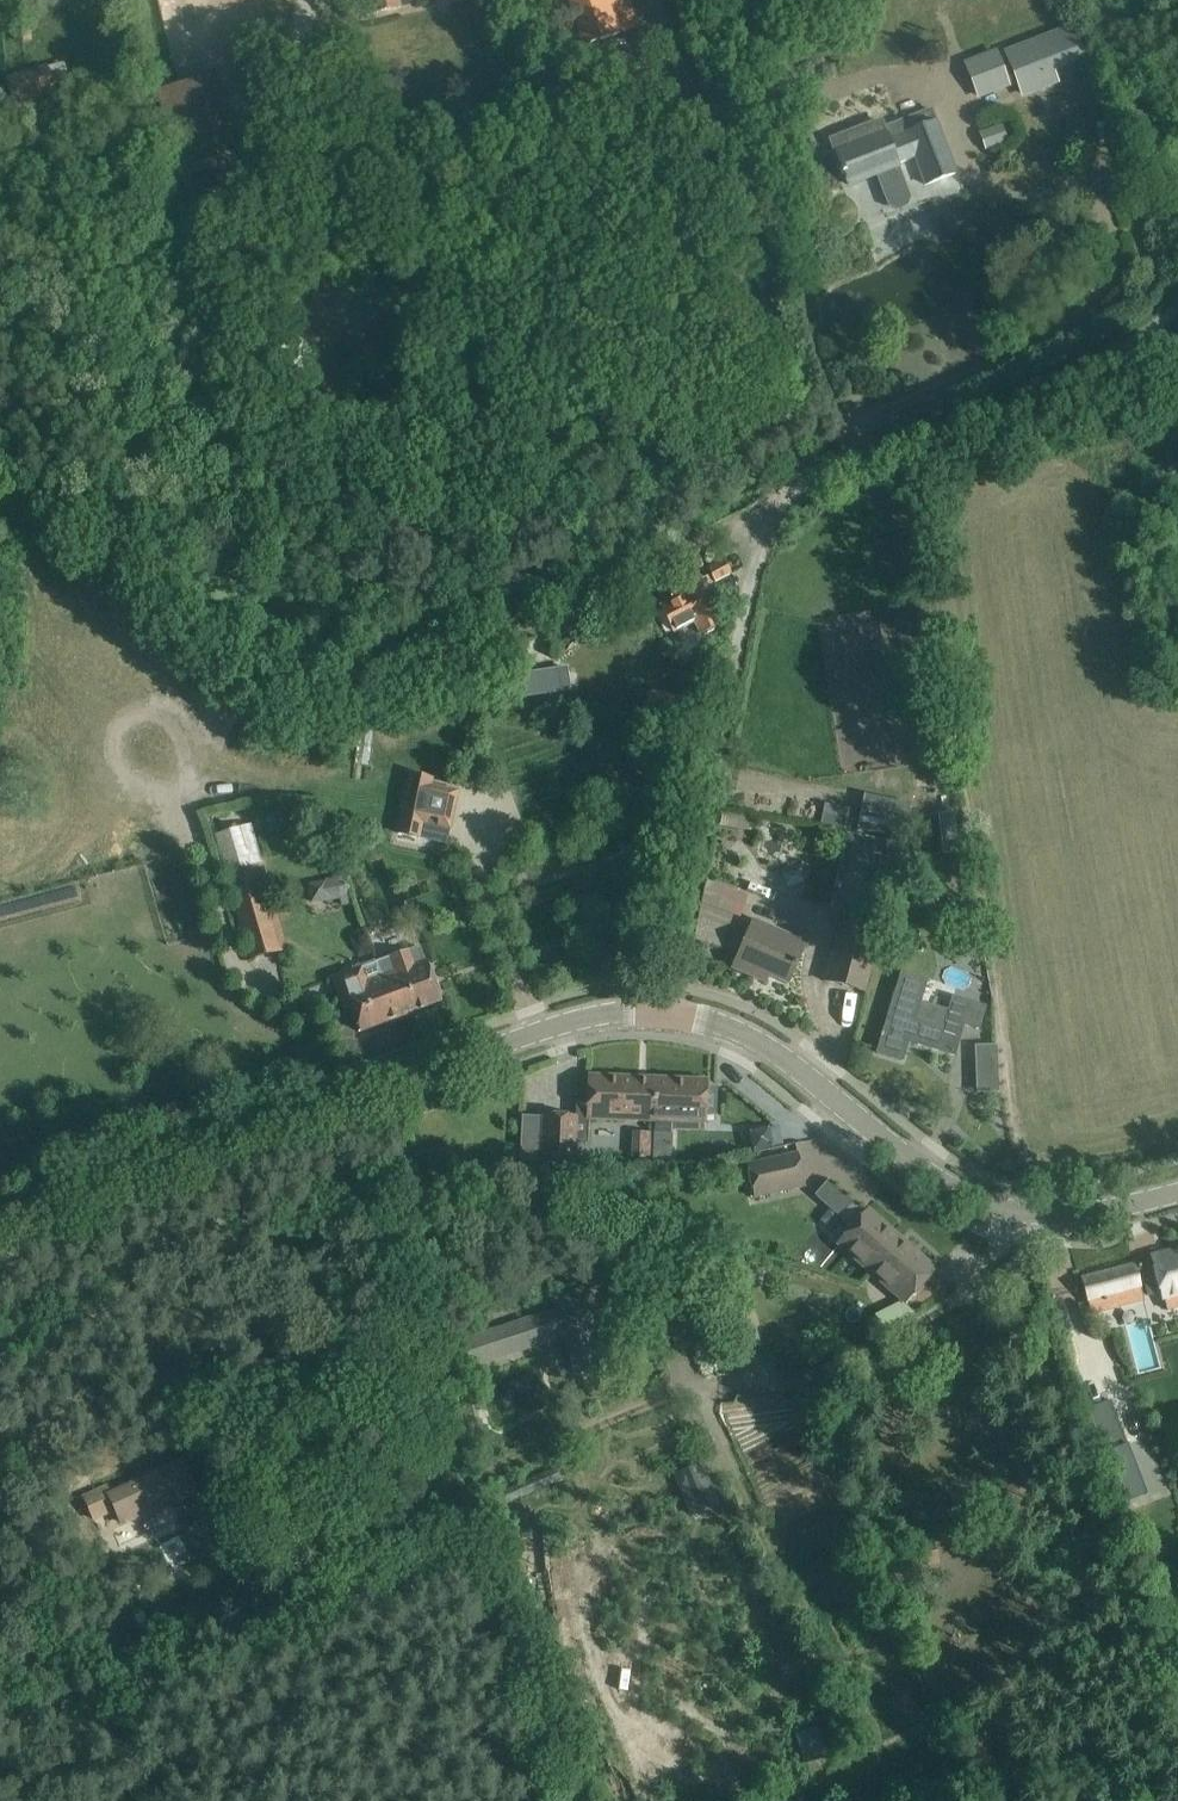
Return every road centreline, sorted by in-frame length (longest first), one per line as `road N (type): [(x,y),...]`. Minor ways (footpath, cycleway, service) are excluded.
road 1 (residential): [(0,1230),(614,1012),(722,1026),(768,1049),(914,1164),(1005,1209),(1058,1215),(1177,1192)]
road 2 (track): [(1177,288),(1114,336),(832,480),(783,514),(757,550),(659,987)]
road 3 (track): [(1005,1209),(976,1239),(961,1272),(833,1374),(660,1399),(442,1479)]

